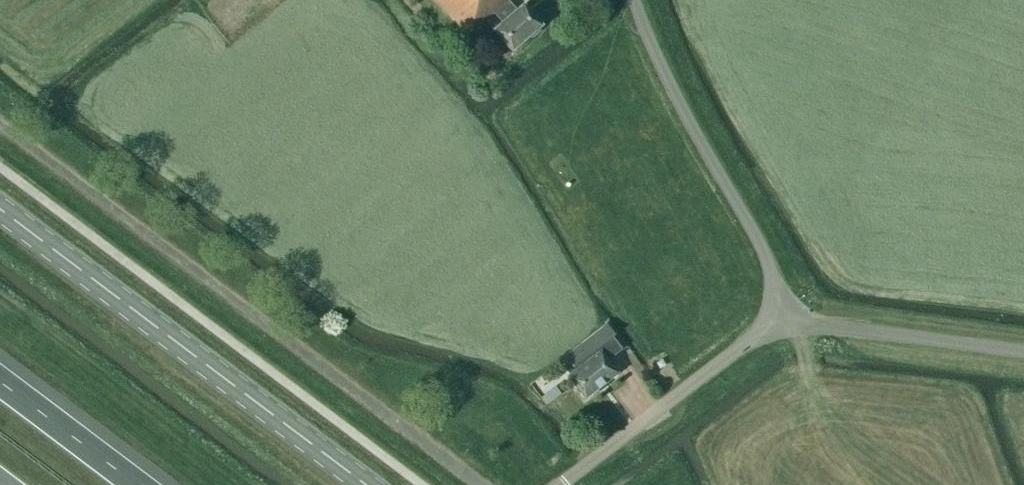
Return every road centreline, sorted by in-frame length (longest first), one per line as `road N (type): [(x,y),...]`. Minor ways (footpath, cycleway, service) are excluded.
road 1 (unclassified): [(480,484),(0,123)]
road 2 (tertiary): [(364,484),(0,206)]
road 3 (unclassified): [(793,305),(689,121),(634,0)]
road 4 (unclassified): [(563,484),(793,305)]
road 5 (unclassified): [(793,305),(853,330),(1023,352)]
road 6 (motorway): [(133,484),(0,385)]

